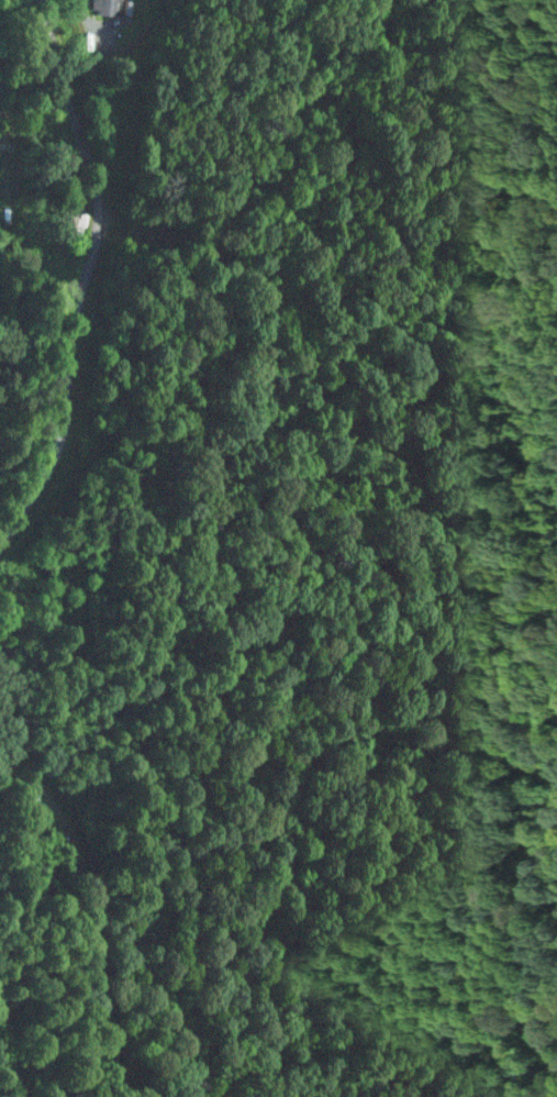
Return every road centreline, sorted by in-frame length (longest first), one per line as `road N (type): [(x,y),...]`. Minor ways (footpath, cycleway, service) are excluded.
road 1 (residential): [(0,546),(63,441),(74,312),(98,219),(99,171),(56,38),(52,0)]

